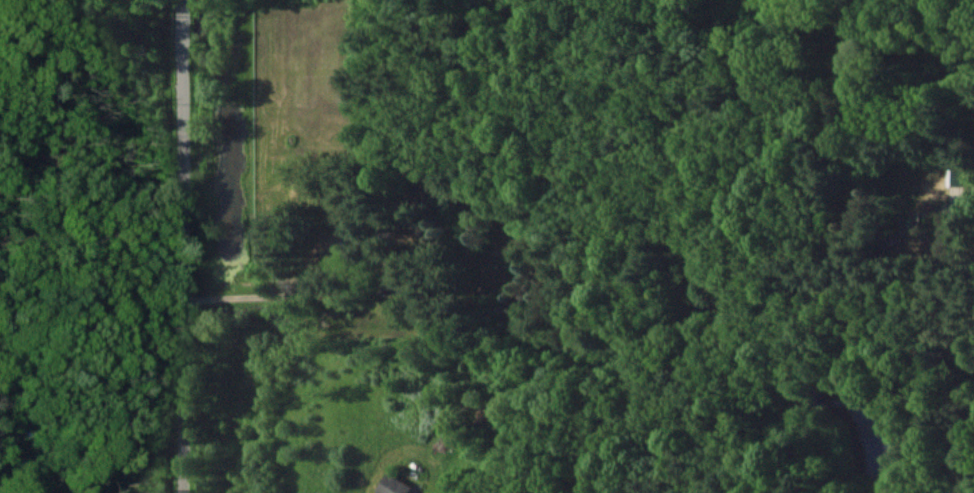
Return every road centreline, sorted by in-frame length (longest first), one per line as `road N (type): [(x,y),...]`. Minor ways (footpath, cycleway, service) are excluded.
road 1 (tertiary): [(182,492),(187,0)]

